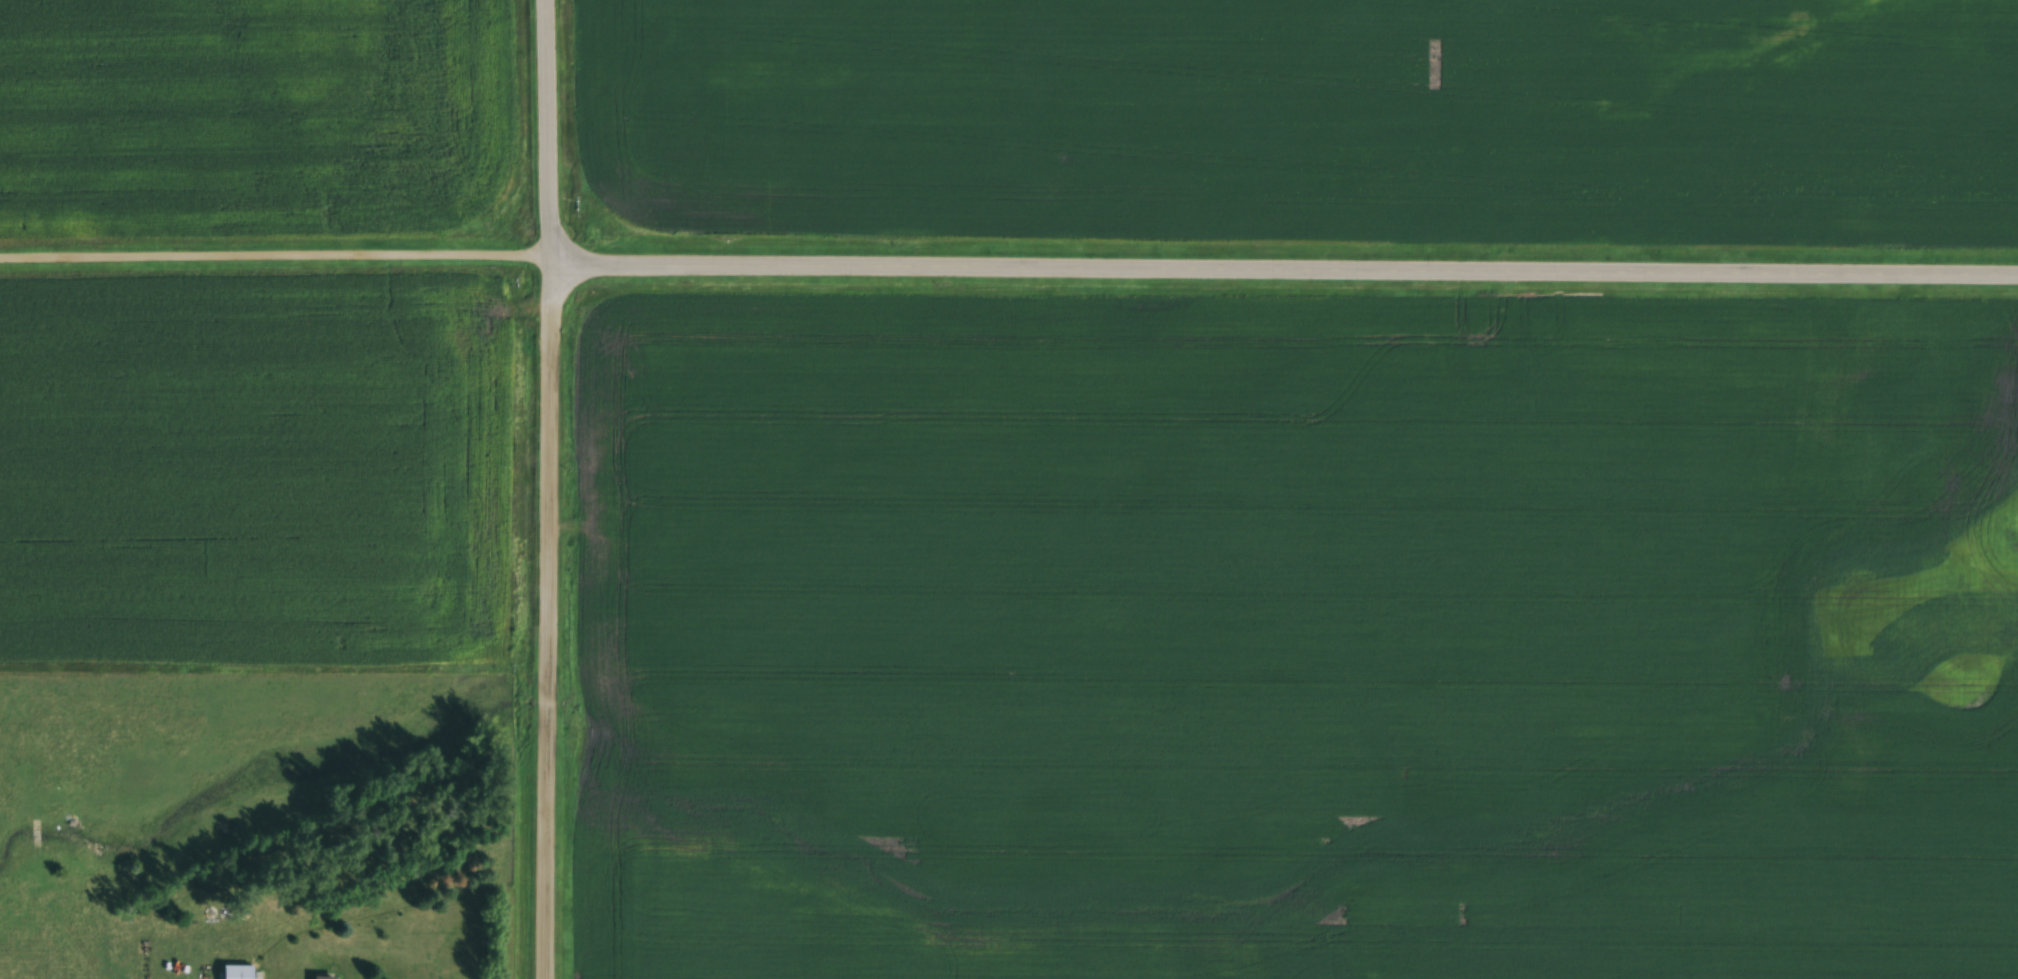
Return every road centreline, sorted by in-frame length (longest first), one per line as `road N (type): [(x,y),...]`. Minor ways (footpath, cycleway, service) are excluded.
road 1 (residential): [(2017,285),(544,274)]
road 2 (residential): [(543,978),(544,274)]
road 3 (residential): [(544,274),(540,0)]

